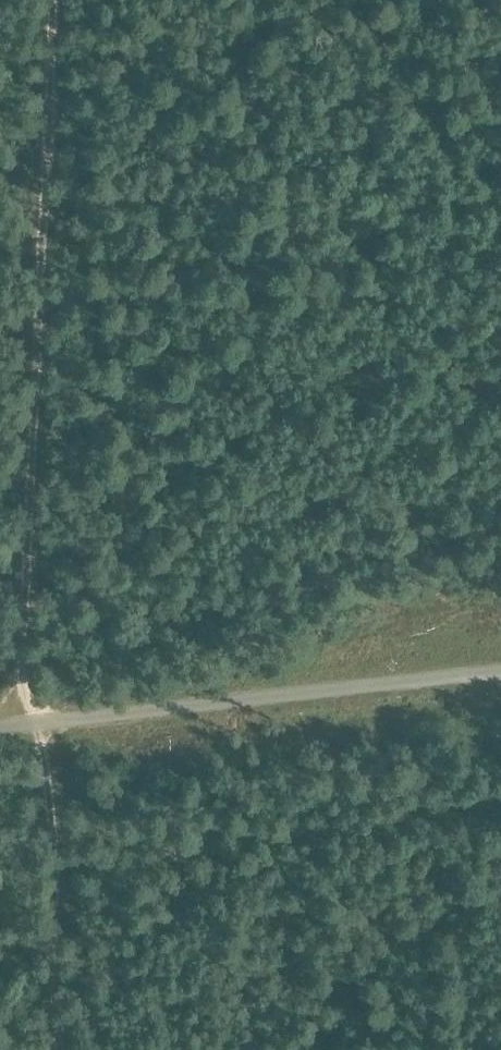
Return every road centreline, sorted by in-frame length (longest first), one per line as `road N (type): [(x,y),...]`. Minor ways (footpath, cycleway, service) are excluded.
road 1 (track): [(54,0),(26,605),(28,723),(55,901),(60,1049)]
road 2 (track): [(0,726),(500,669)]

